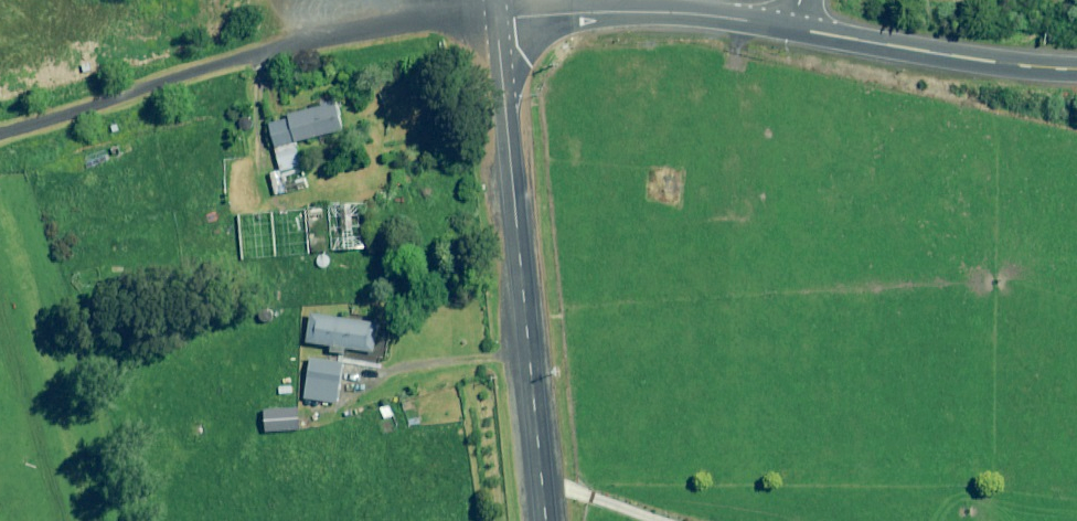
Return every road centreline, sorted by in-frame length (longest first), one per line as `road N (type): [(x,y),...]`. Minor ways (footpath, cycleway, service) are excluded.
road 1 (unclassified): [(0,130),(403,20),(496,17)]
road 2 (unclassified): [(547,520),(496,17)]
road 3 (unclassified): [(496,17),(678,11),(791,26)]
road 4 (unclassified): [(791,26),(1076,70)]

